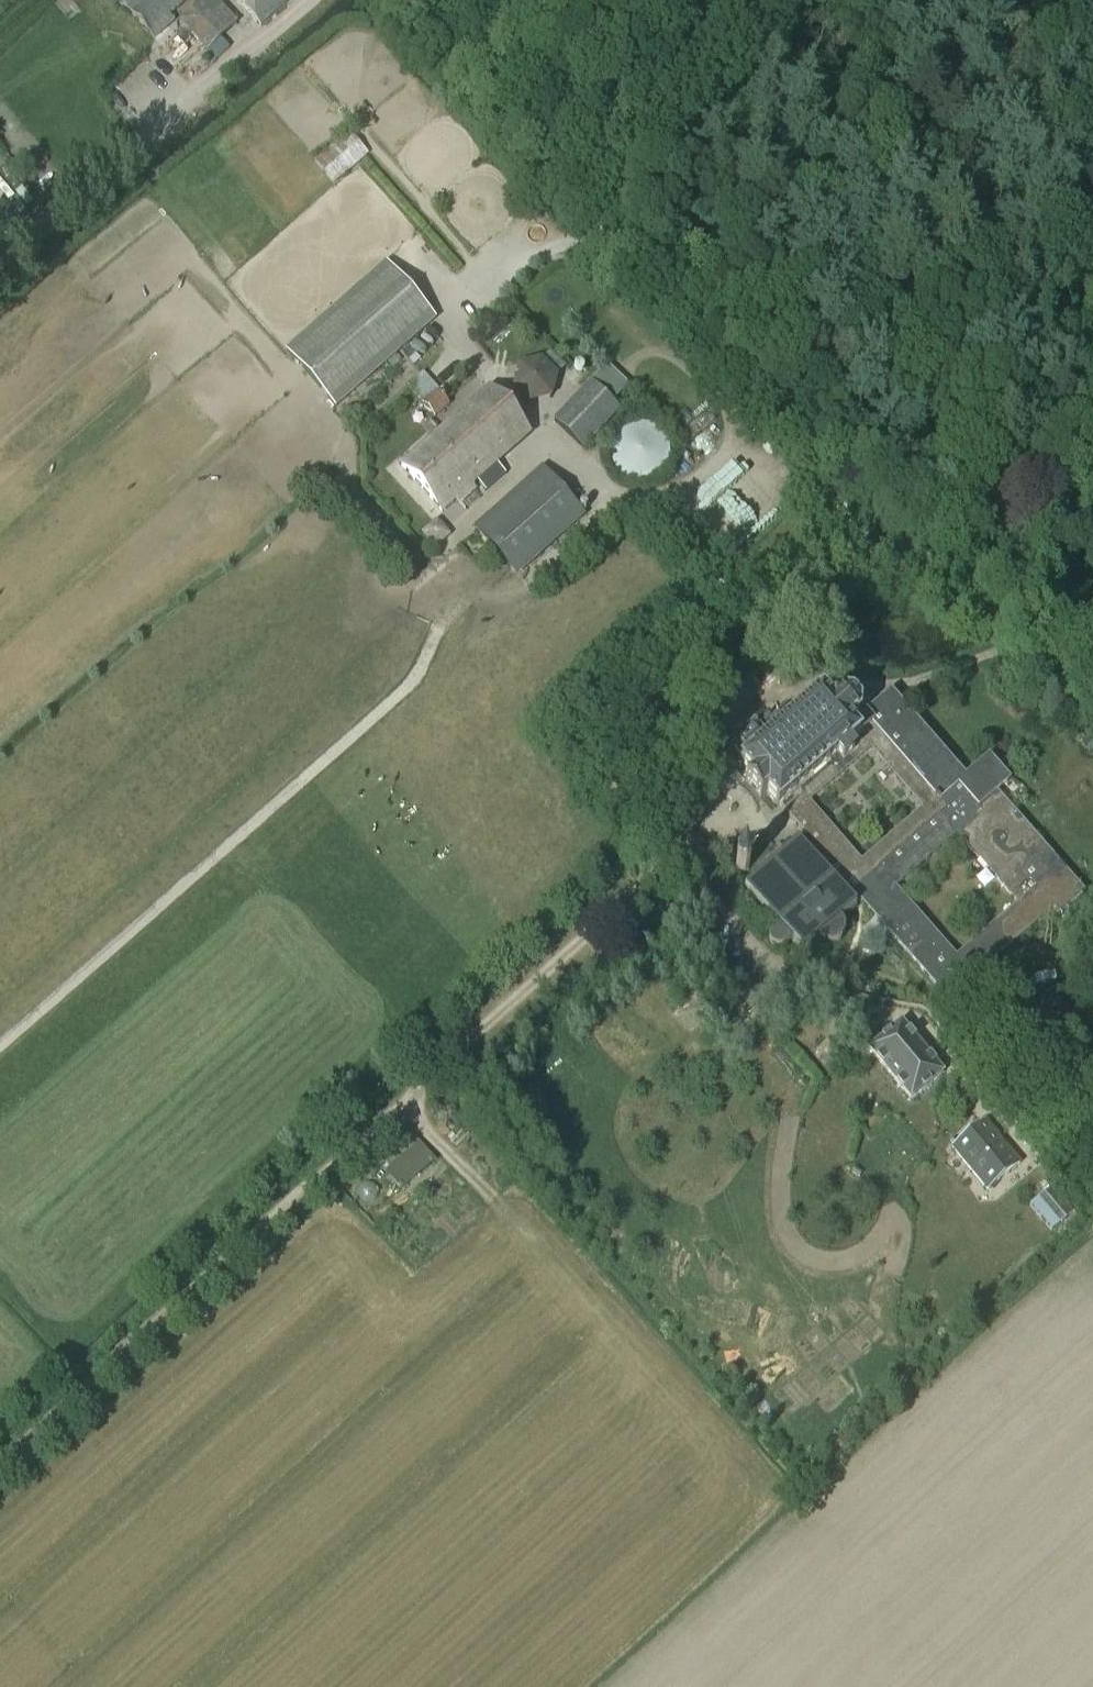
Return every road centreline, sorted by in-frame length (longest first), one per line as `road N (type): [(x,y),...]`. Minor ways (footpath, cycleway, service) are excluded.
road 1 (track): [(676,854),(0,1462)]
road 2 (unclassified): [(676,854),(601,763),(601,723),(786,558),(824,542),(925,575),(981,578),(1016,564),(1092,499)]
road 3 (track): [(884,559),(871,527),(419,0)]

